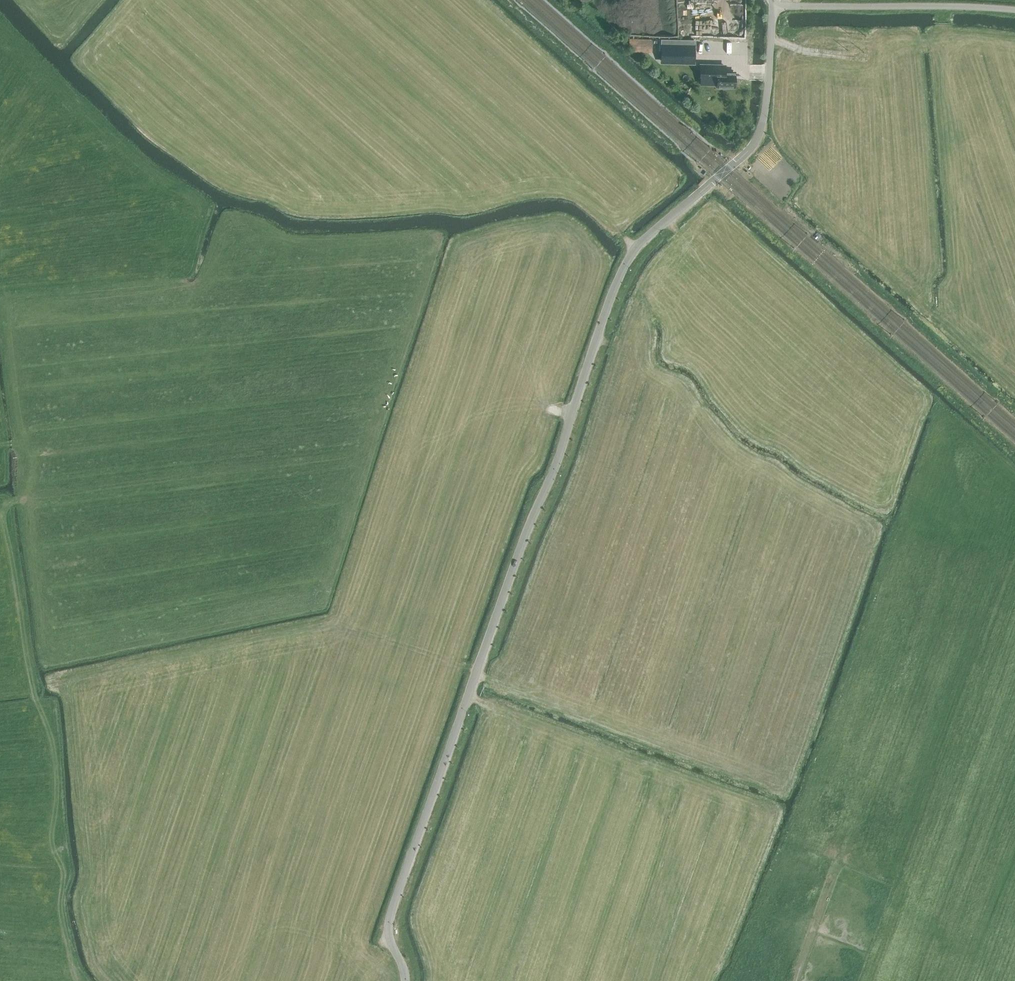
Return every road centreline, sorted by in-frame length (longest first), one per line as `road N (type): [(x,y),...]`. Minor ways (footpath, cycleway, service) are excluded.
road 1 (unclassified): [(405,980),(389,920),(611,298),(635,250),(752,148),(765,111),(773,6)]

